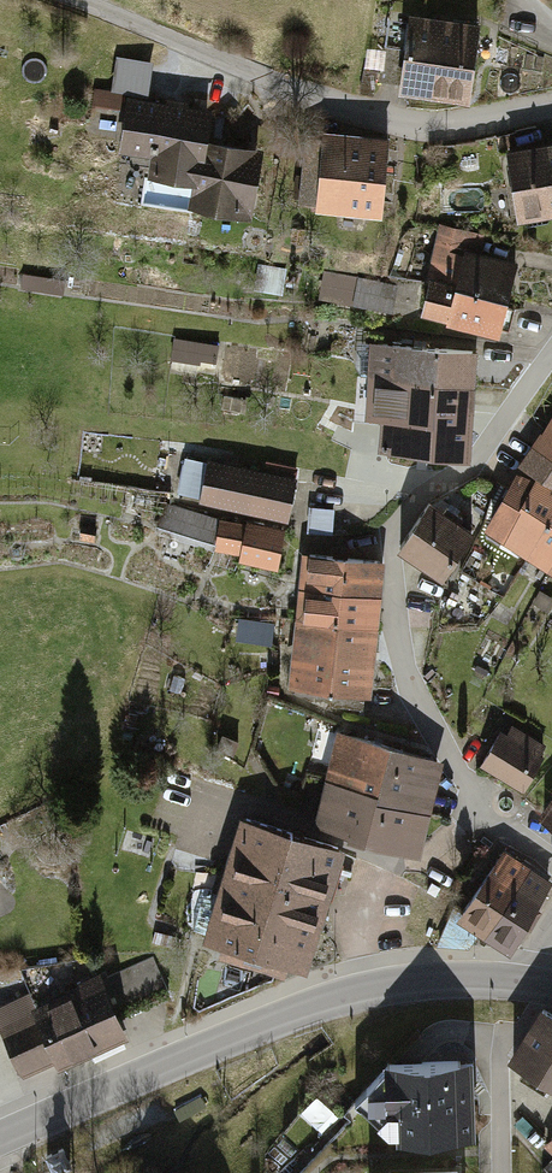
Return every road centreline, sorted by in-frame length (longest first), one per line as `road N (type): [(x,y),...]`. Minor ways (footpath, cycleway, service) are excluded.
road 1 (residential): [(551,863),(482,808),(409,682),(392,546),(405,516),(478,461),(551,356)]
road 2 (tertiary): [(0,1139),(287,1016),(367,992),(475,980),(538,985)]
road 3 (residential): [(551,108),(438,130),(339,111),(78,0)]

